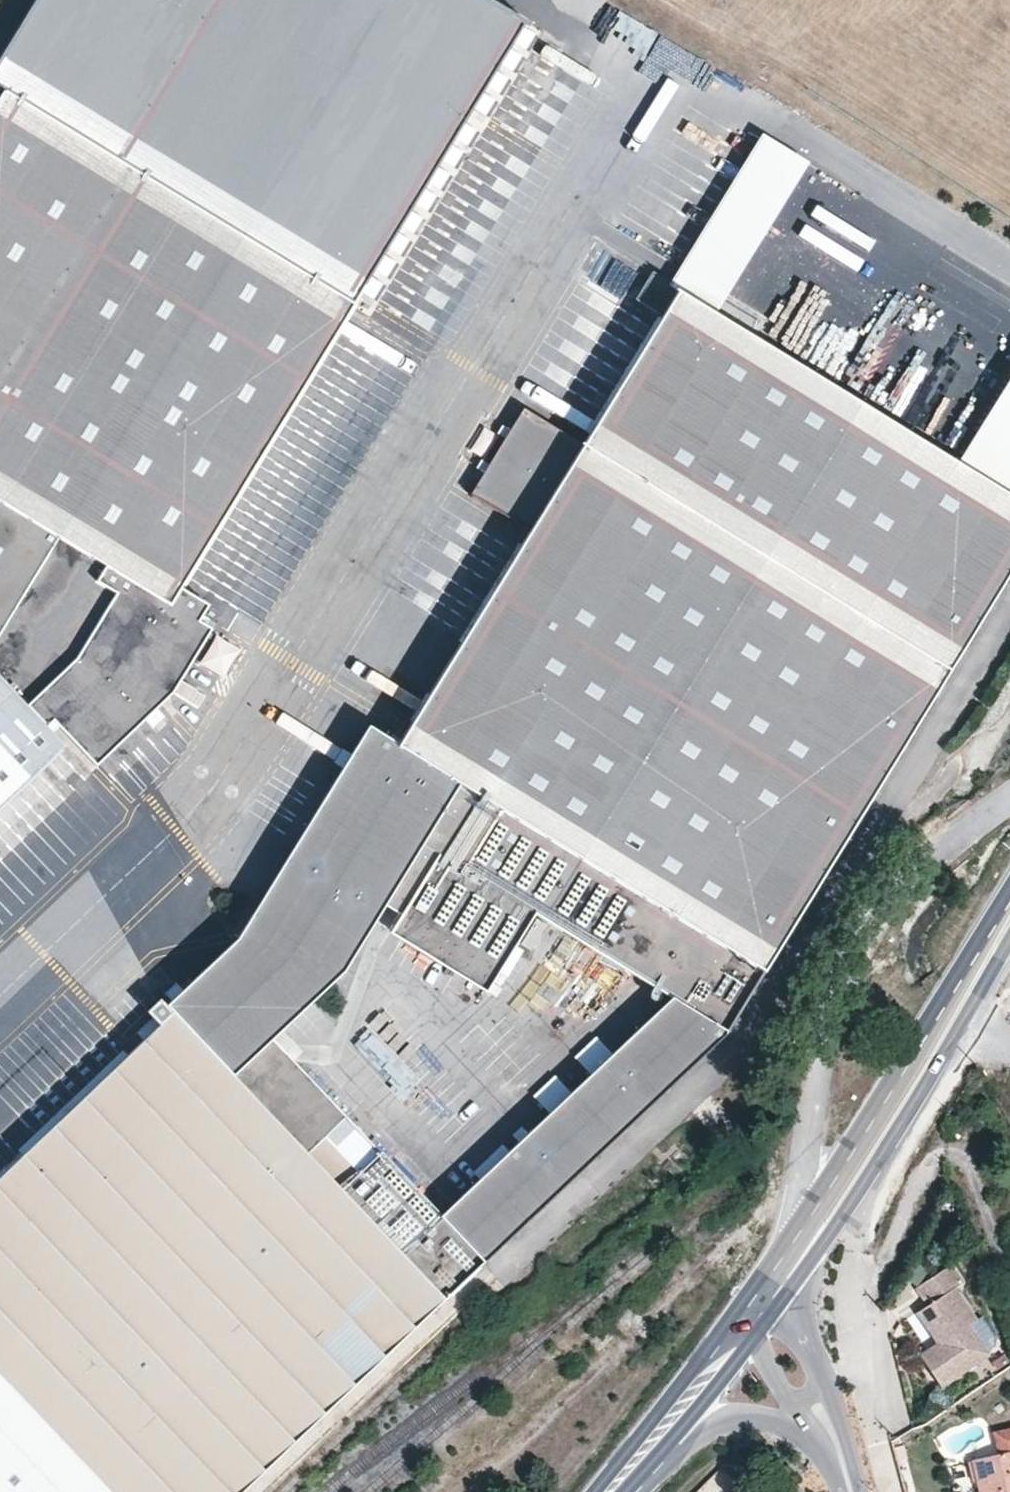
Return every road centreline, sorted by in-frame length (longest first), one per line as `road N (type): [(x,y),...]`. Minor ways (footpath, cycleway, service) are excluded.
road 1 (primary): [(1009,901),(751,1295)]
road 2 (track): [(820,1414),(866,1327),(877,1274),(926,1169),(941,1154),(960,1154),(971,1173),(1009,1286)]
road 3 (primary): [(781,1305),(977,1009)]
road 4 (primary): [(751,1295),(596,1491)]
road 5 (residential): [(655,1469),(728,1424),(820,1414)]
road 6 (primary): [(655,1469),(759,1334)]
road 7 (residential): [(820,1414),(816,1364),(799,1323),(781,1305)]

